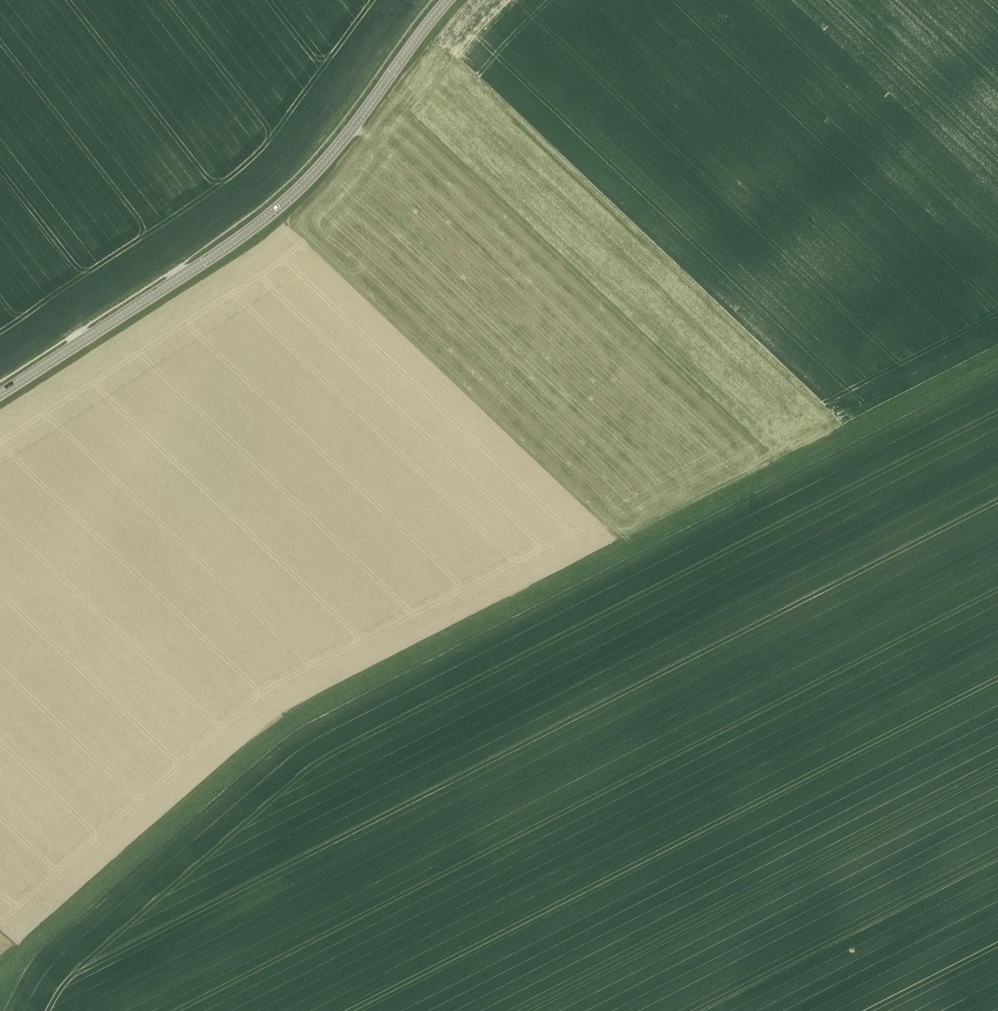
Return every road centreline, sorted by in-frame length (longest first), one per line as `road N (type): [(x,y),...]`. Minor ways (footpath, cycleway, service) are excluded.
road 1 (tertiary): [(0,393),(276,209),(346,136),(448,0)]

